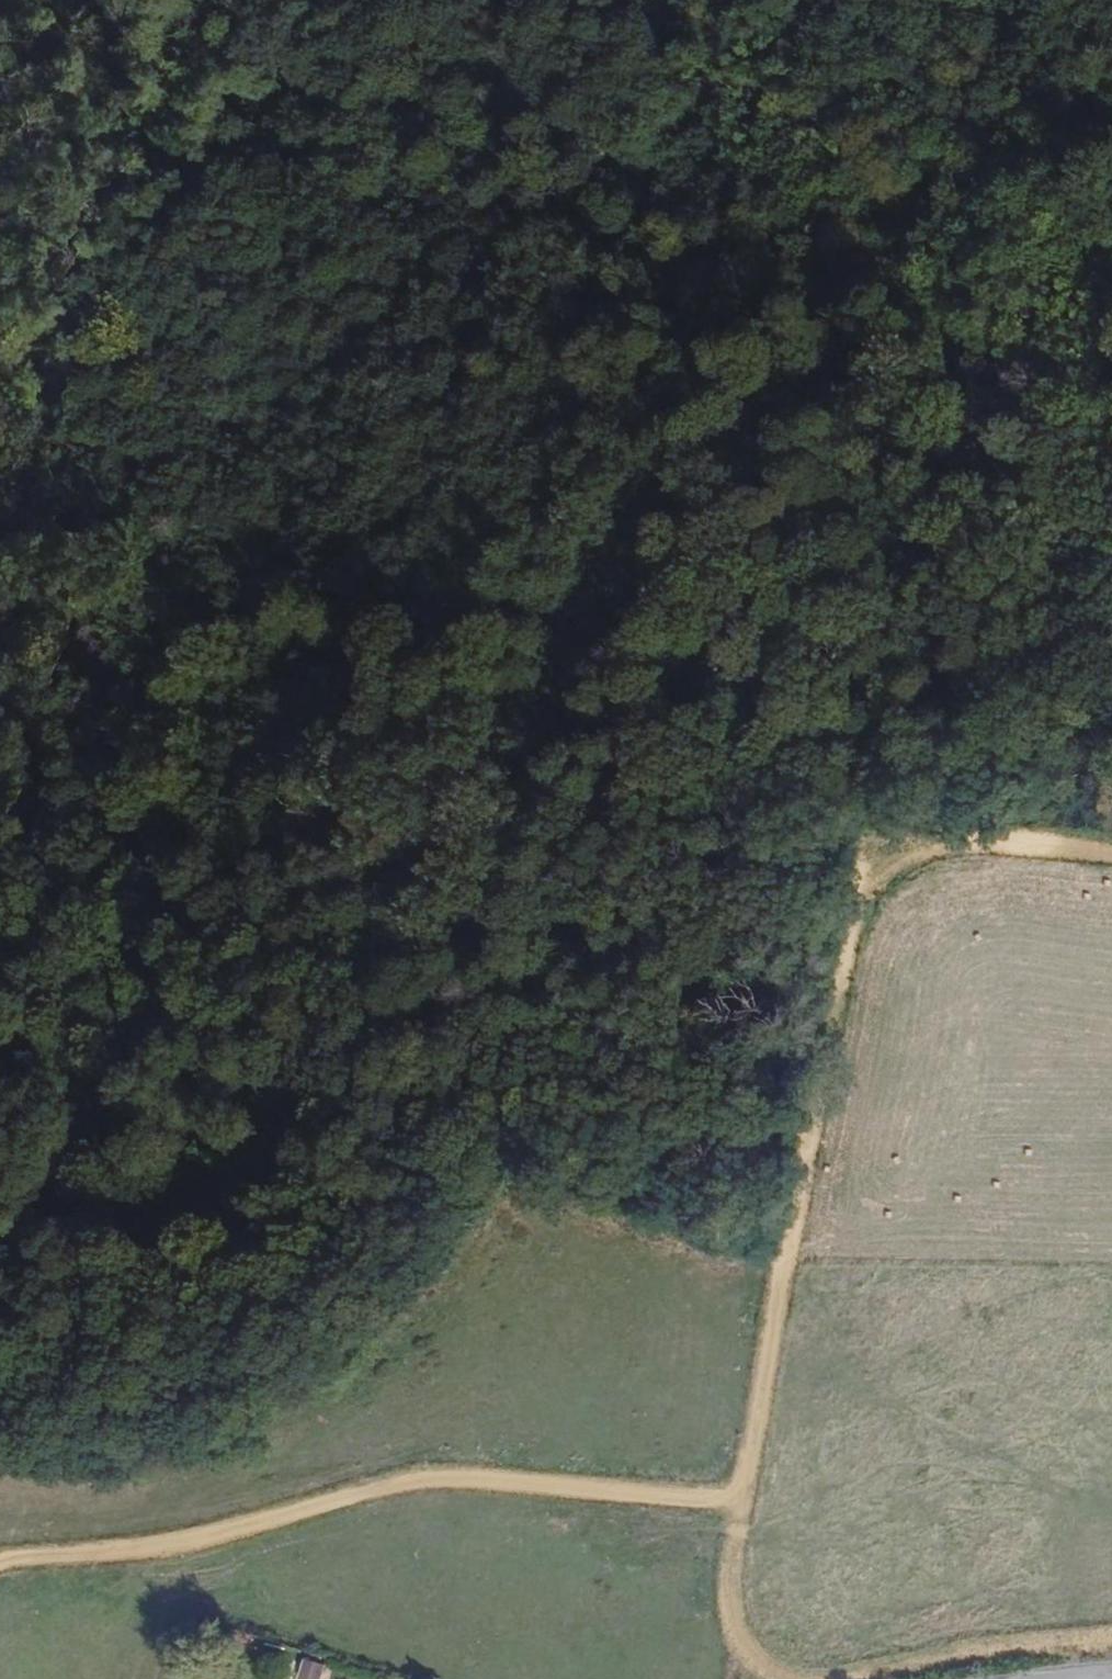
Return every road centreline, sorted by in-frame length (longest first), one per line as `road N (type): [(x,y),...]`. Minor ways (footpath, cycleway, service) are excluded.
road 1 (track): [(0,473),(37,452),(116,282),(294,72),(340,0)]

